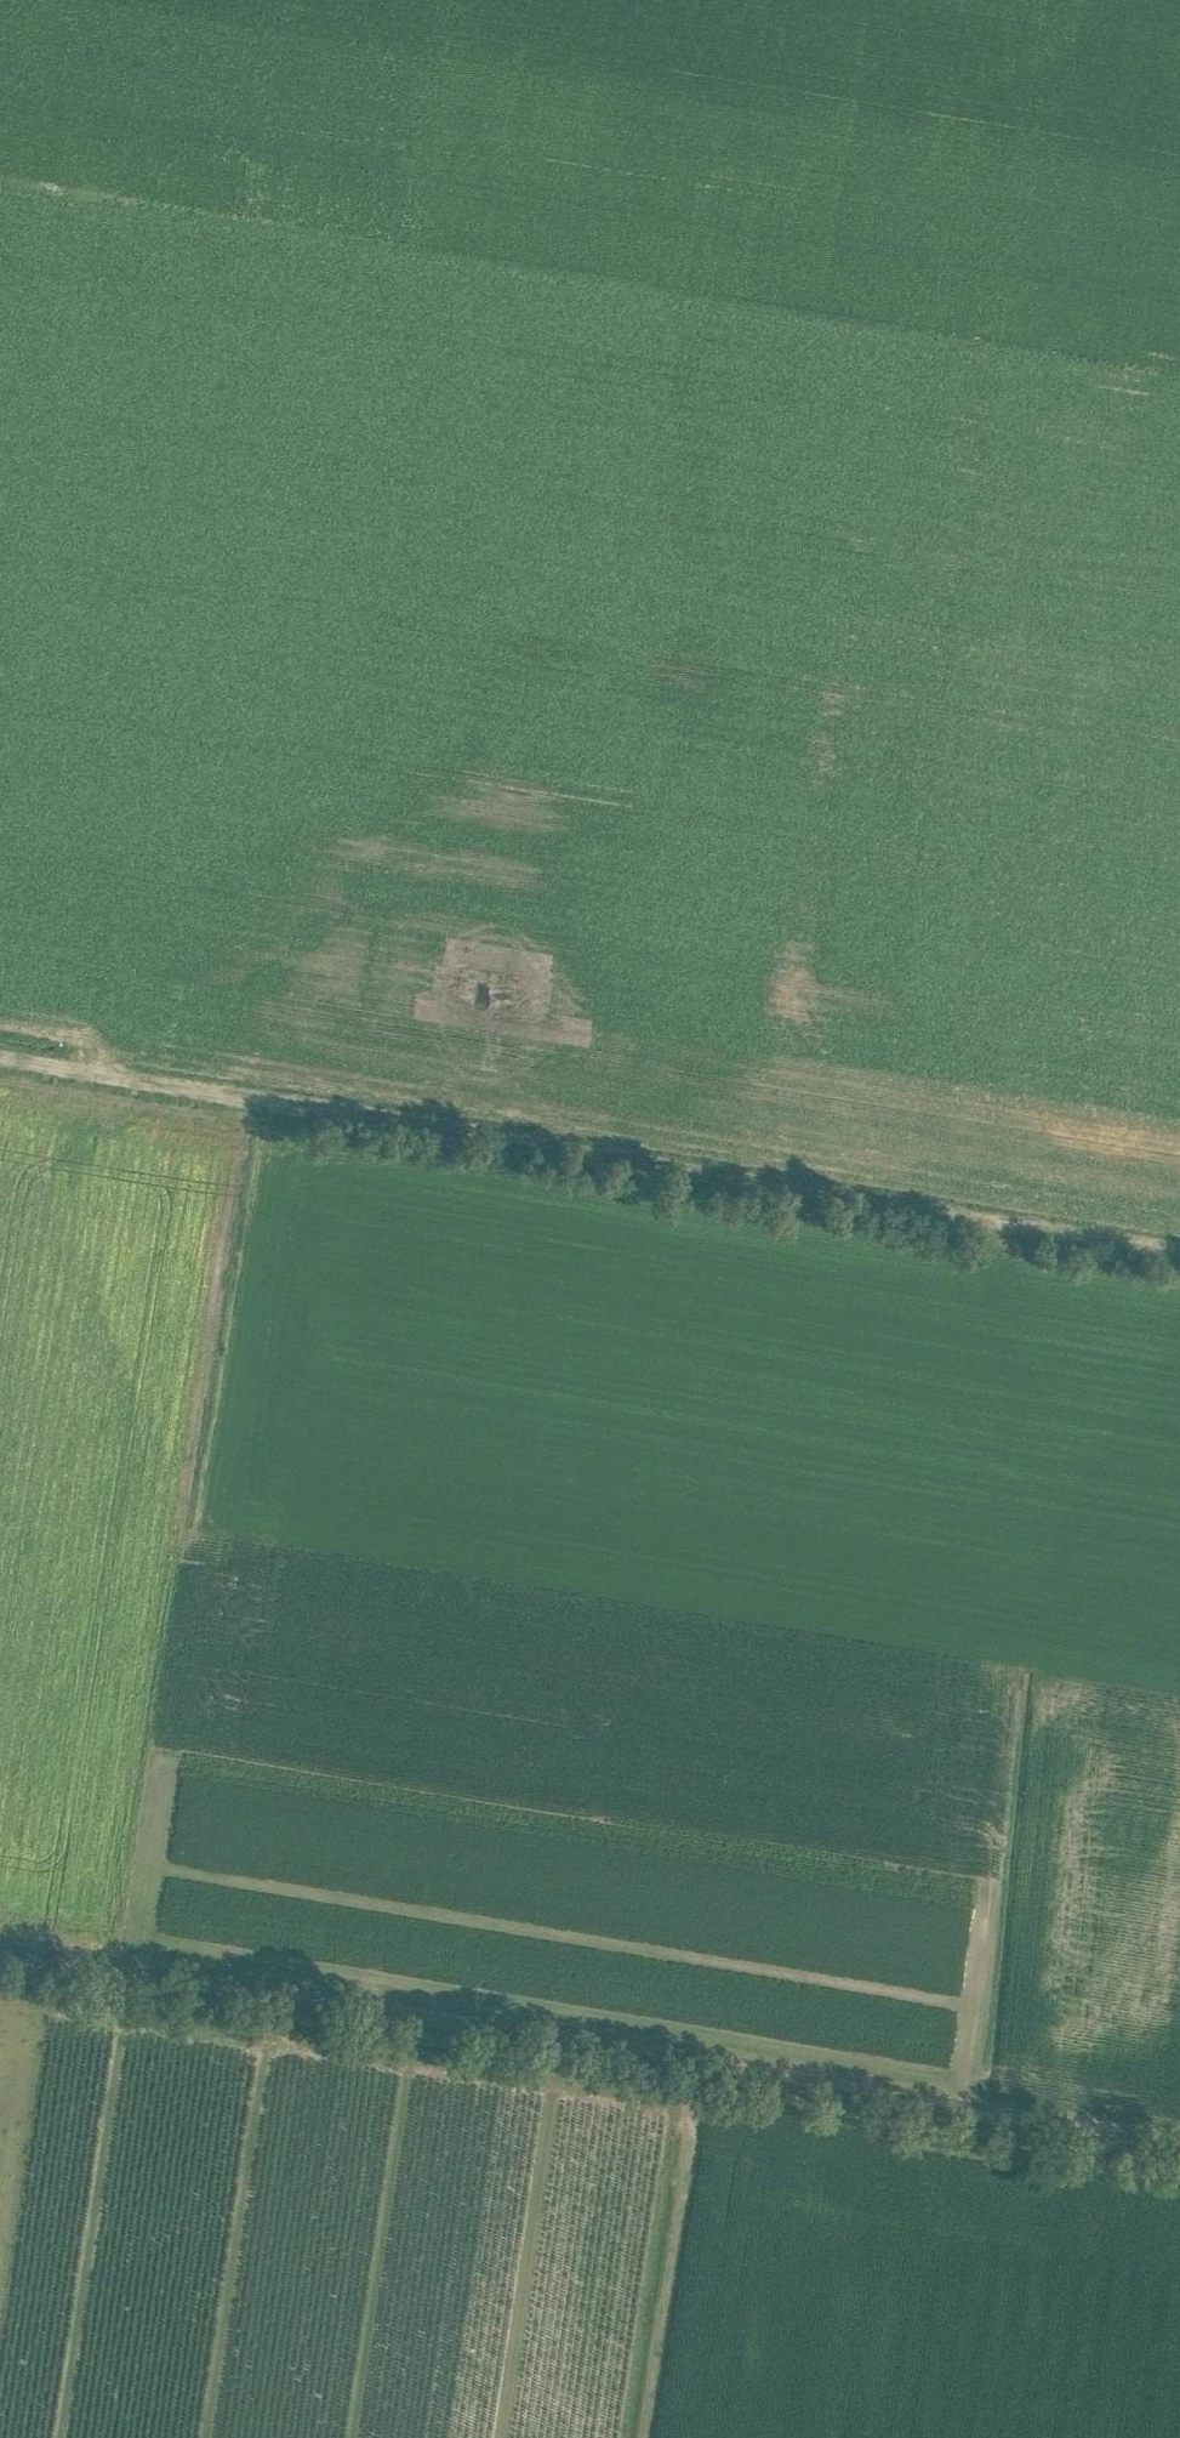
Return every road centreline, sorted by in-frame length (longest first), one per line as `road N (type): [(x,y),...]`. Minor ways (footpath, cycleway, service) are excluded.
road 1 (track): [(0,1054),(260,1096),(298,1113),(1179,1257)]
road 2 (track): [(707,2062),(0,1949)]
road 3 (track): [(1179,2138),(707,2062)]
road 4 (track): [(645,2437),(707,2062)]

